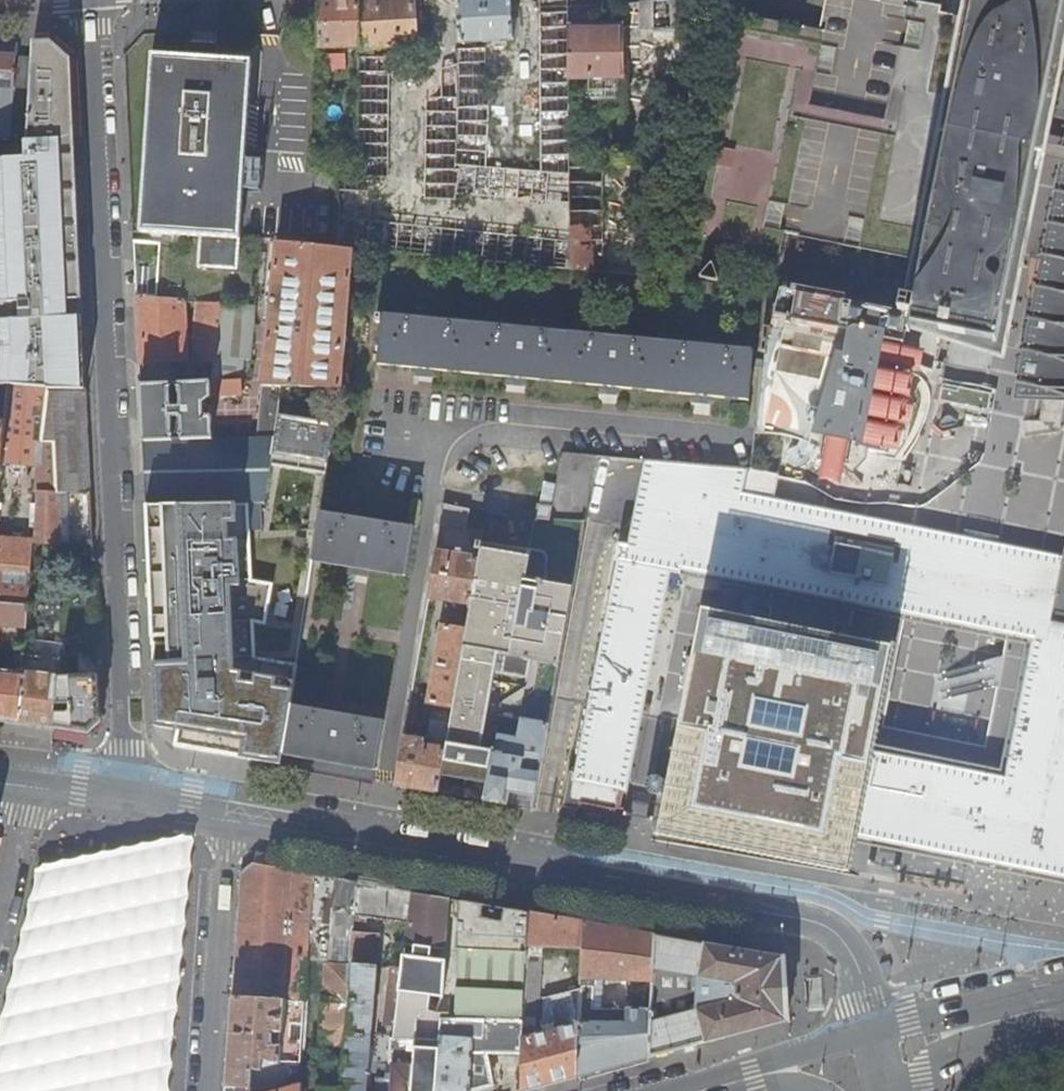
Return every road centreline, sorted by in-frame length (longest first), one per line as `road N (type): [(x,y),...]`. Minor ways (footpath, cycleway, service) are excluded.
road 1 (residential): [(121,794),(91,0)]
road 2 (secondary): [(629,880),(231,810)]
road 3 (secondary): [(629,880),(826,926),(863,982),(874,1051)]
road 4 (residential): [(206,1090),(231,810)]
road 5 (primary): [(1063,996),(913,1031),(874,1051)]
road 6 (primary): [(874,1051),(920,1053),(1063,1020)]
road 7 (primary): [(874,1051),(702,1090)]
road 8 (residential): [(32,785),(0,918)]

